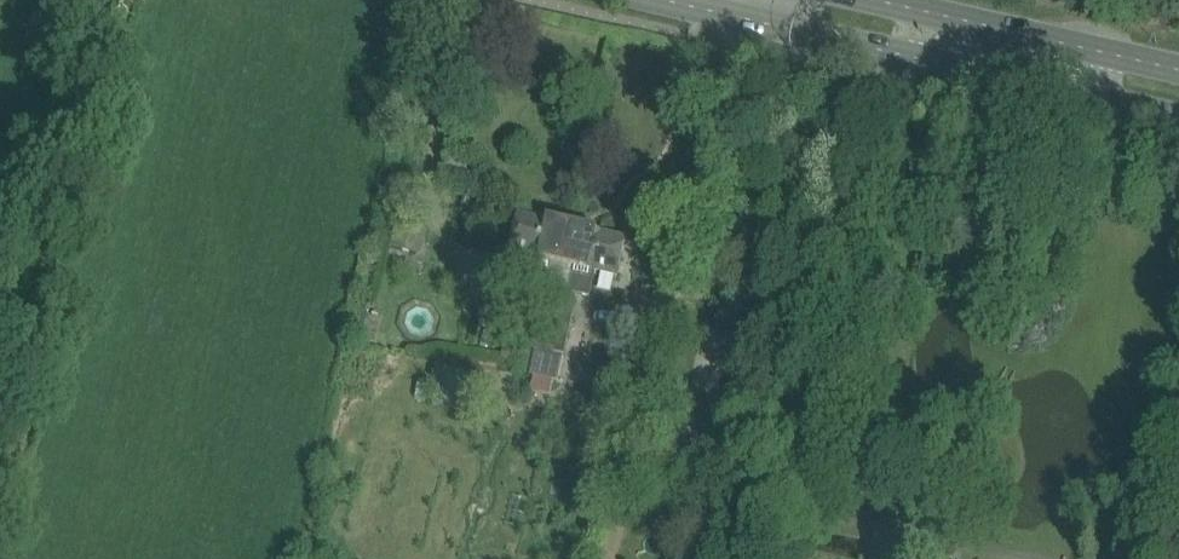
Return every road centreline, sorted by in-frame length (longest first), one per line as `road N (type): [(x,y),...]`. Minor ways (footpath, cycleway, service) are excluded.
road 1 (secondary): [(761,25),(1059,93)]
road 2 (secondary): [(1077,43),(888,0)]
road 3 (secondary): [(1059,93),(1178,120)]

